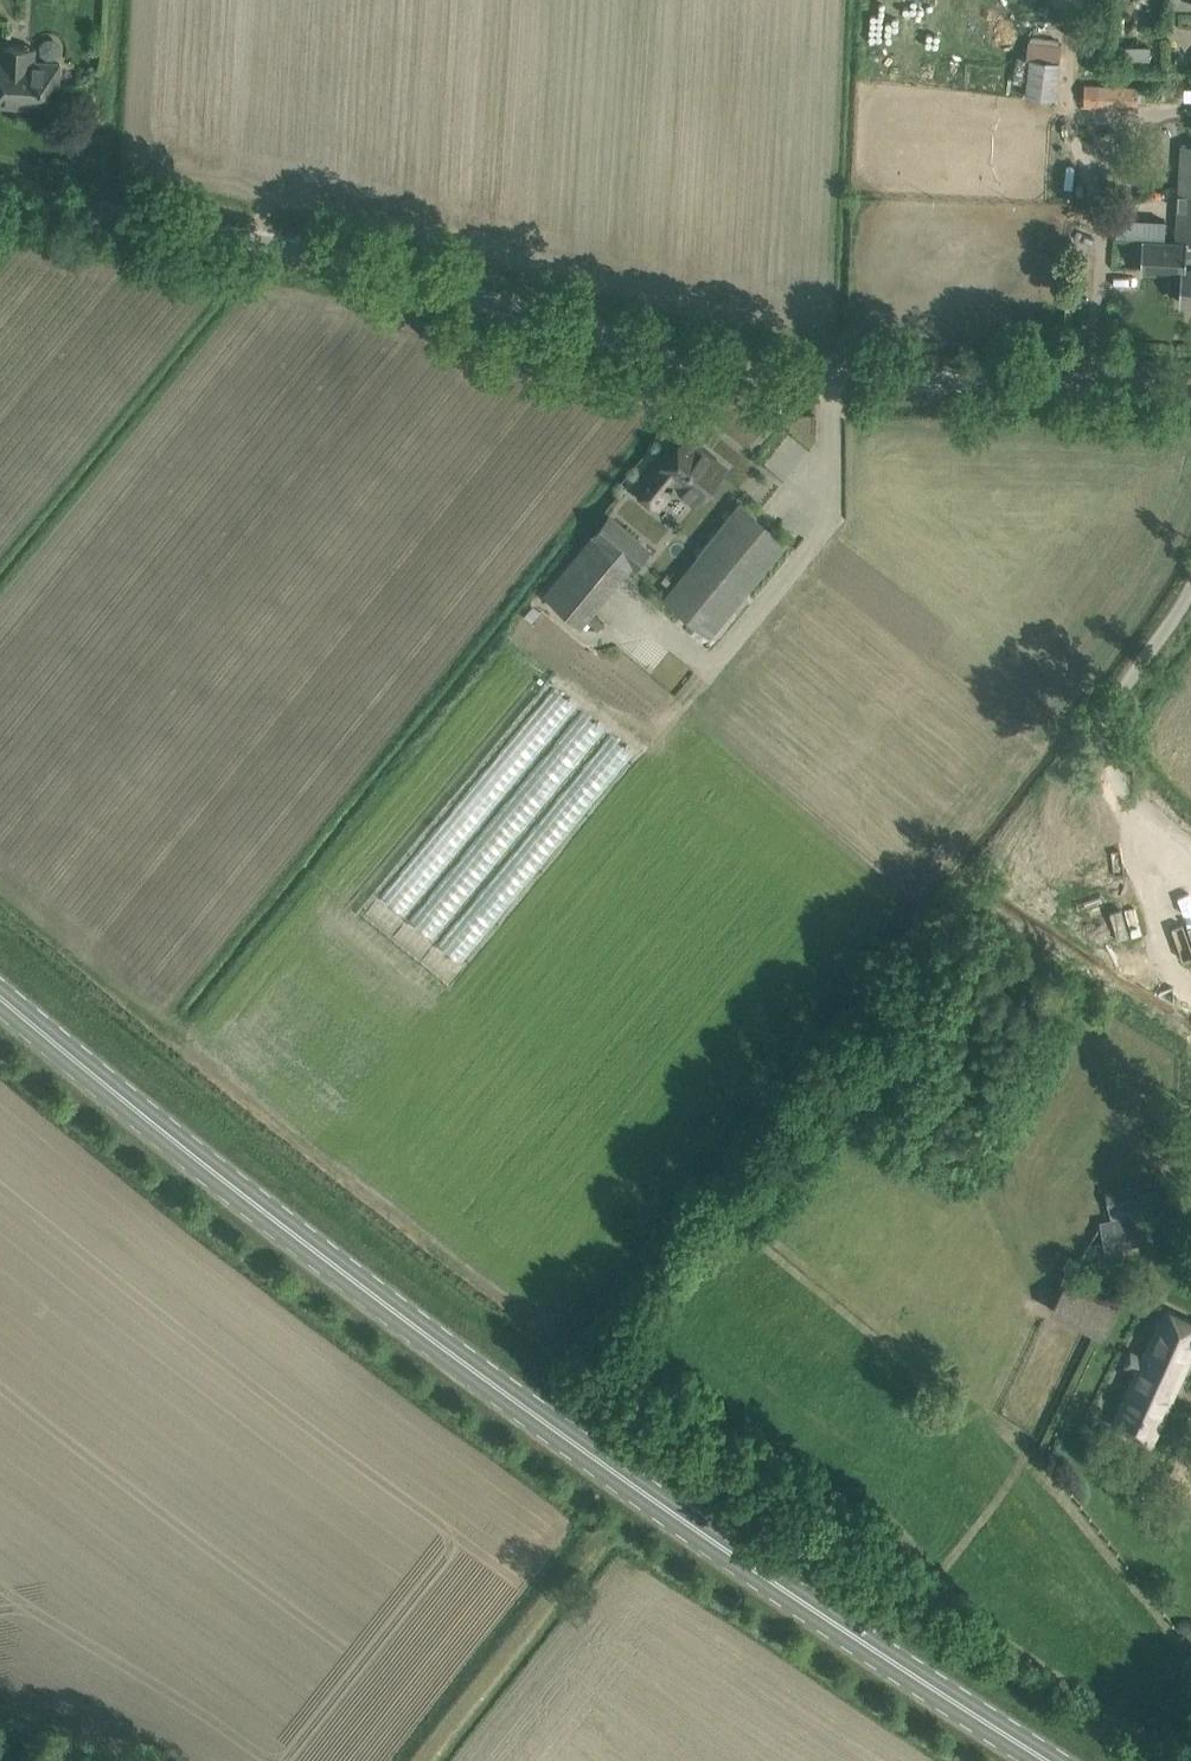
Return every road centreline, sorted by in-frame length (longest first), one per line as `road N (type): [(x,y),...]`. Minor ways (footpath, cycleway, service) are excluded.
road 1 (secondary): [(1043,1760),(558,1436),(0,1002)]
road 2 (unclassified): [(1190,389),(798,371),(0,187)]

